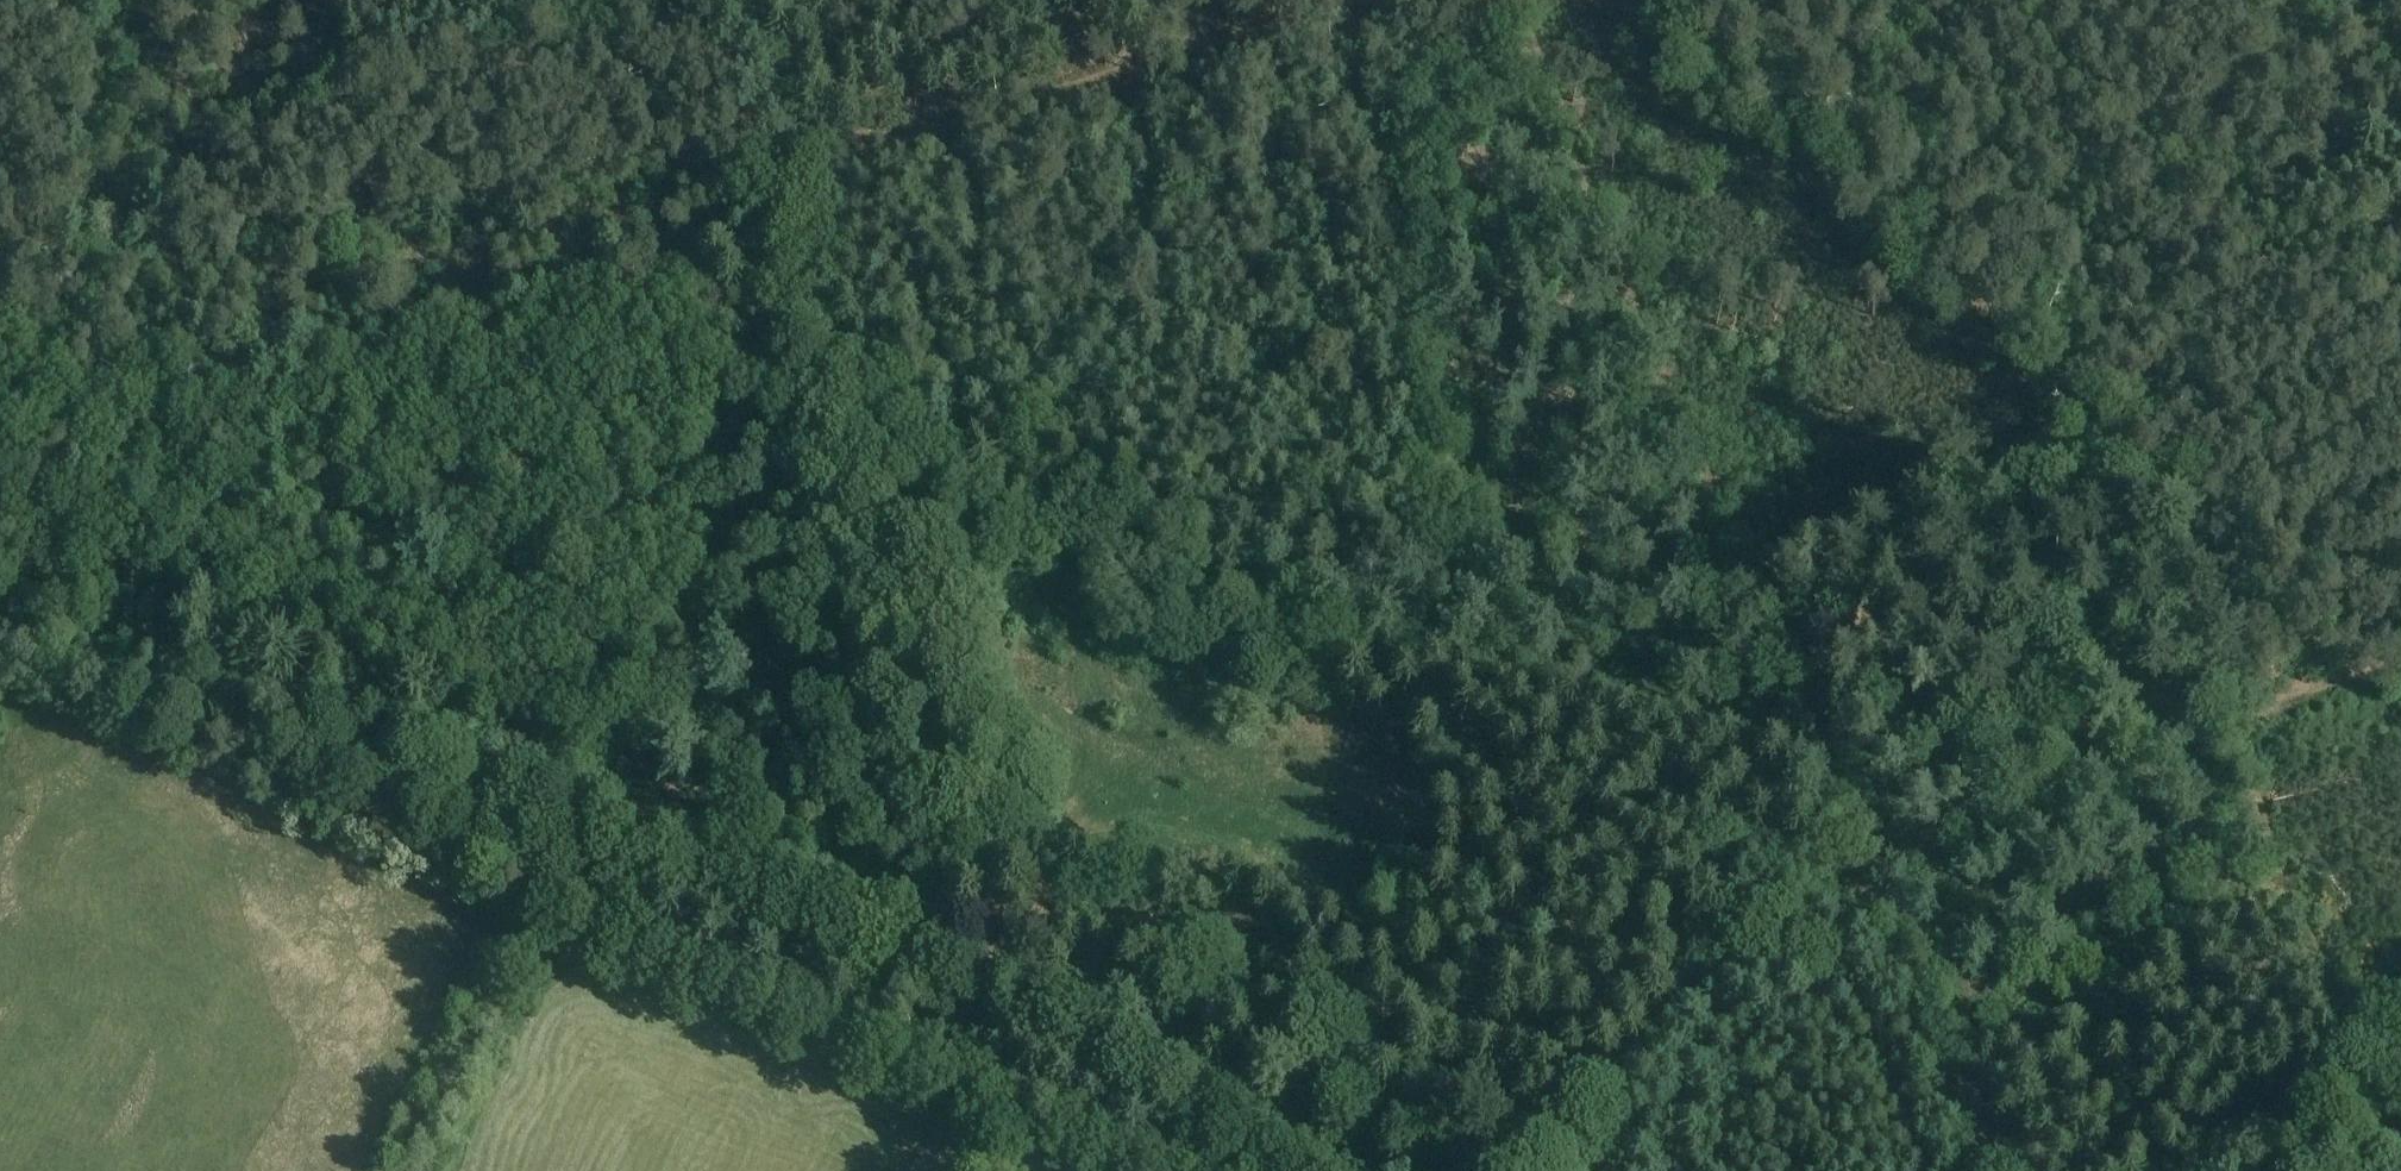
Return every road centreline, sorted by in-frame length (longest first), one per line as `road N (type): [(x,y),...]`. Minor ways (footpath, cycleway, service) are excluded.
road 1 (track): [(1870,858),(1521,0)]
road 2 (track): [(111,0),(51,454),(0,600)]
road 3 (track): [(1981,0),(2076,93),(2220,193),(2400,303)]
road 4 (track): [(1998,1170),(1870,858)]

